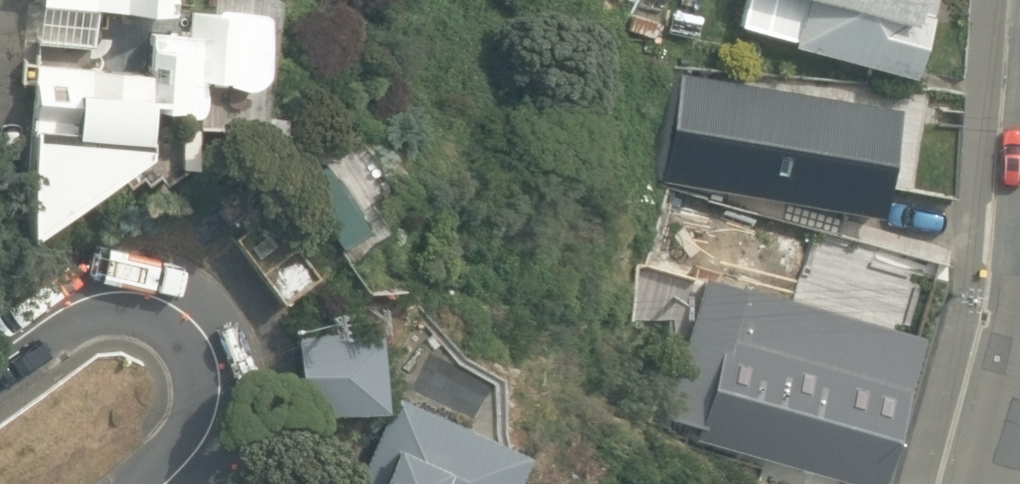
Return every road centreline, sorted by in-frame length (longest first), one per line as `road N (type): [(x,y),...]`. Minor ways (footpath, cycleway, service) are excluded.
road 1 (residential): [(0,352),(78,301),(114,292),(148,293),(193,318),(216,355),(219,398),(208,433),(163,483)]

